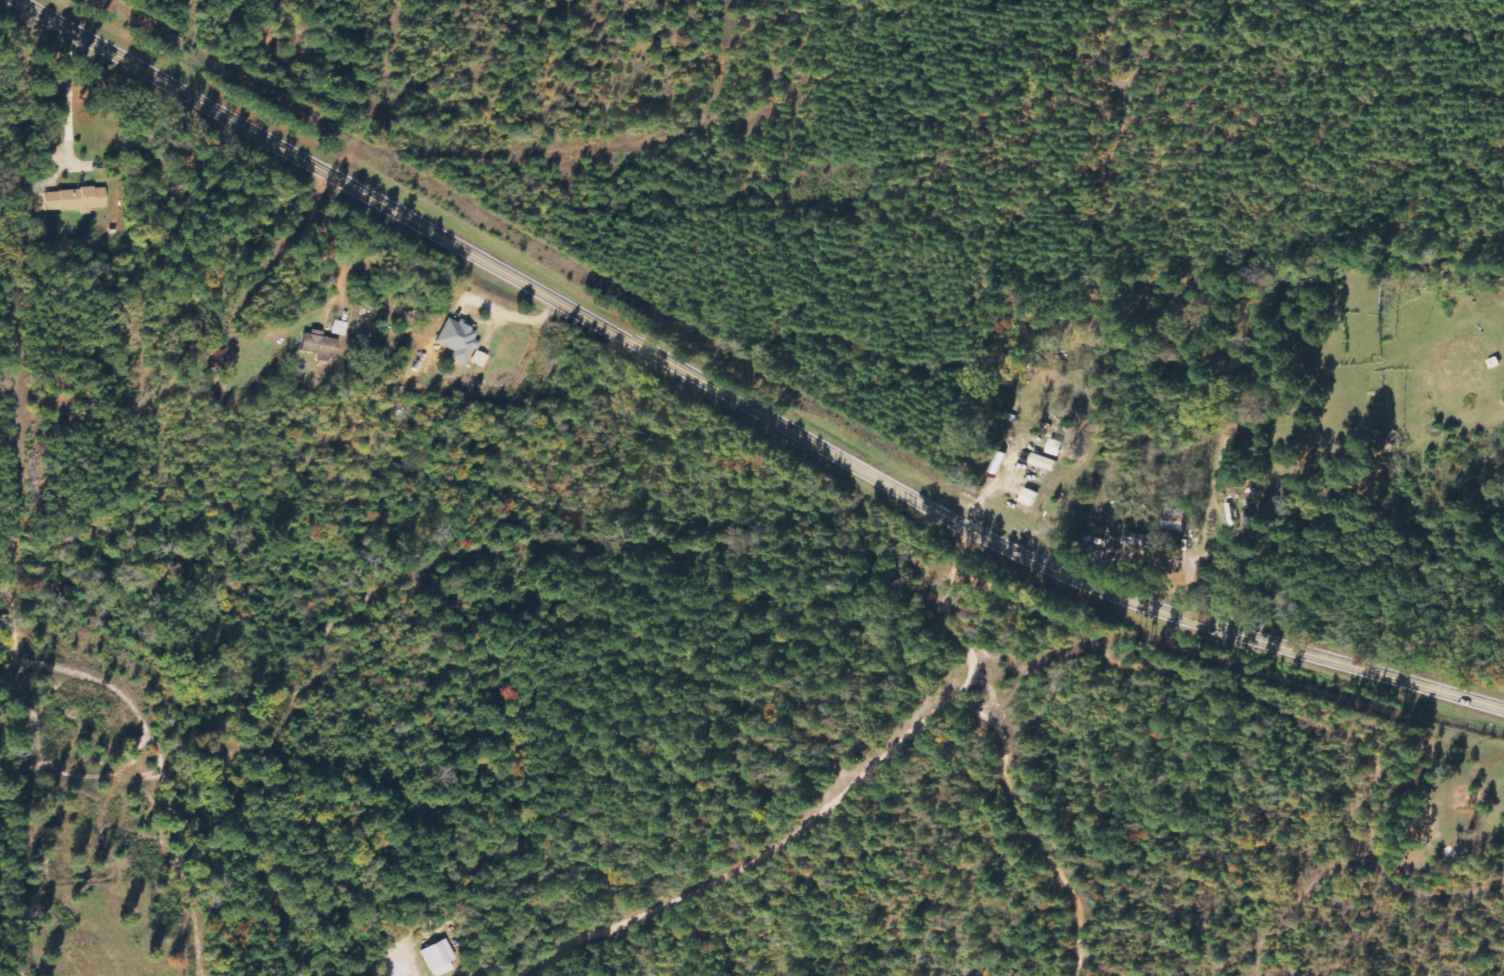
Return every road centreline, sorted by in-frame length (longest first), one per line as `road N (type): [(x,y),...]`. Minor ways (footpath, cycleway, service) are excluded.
road 1 (tertiary): [(1503,712),(1115,598),(1015,556),(28,0)]
road 2 (residential): [(27,975),(25,326),(29,76),(42,8)]

